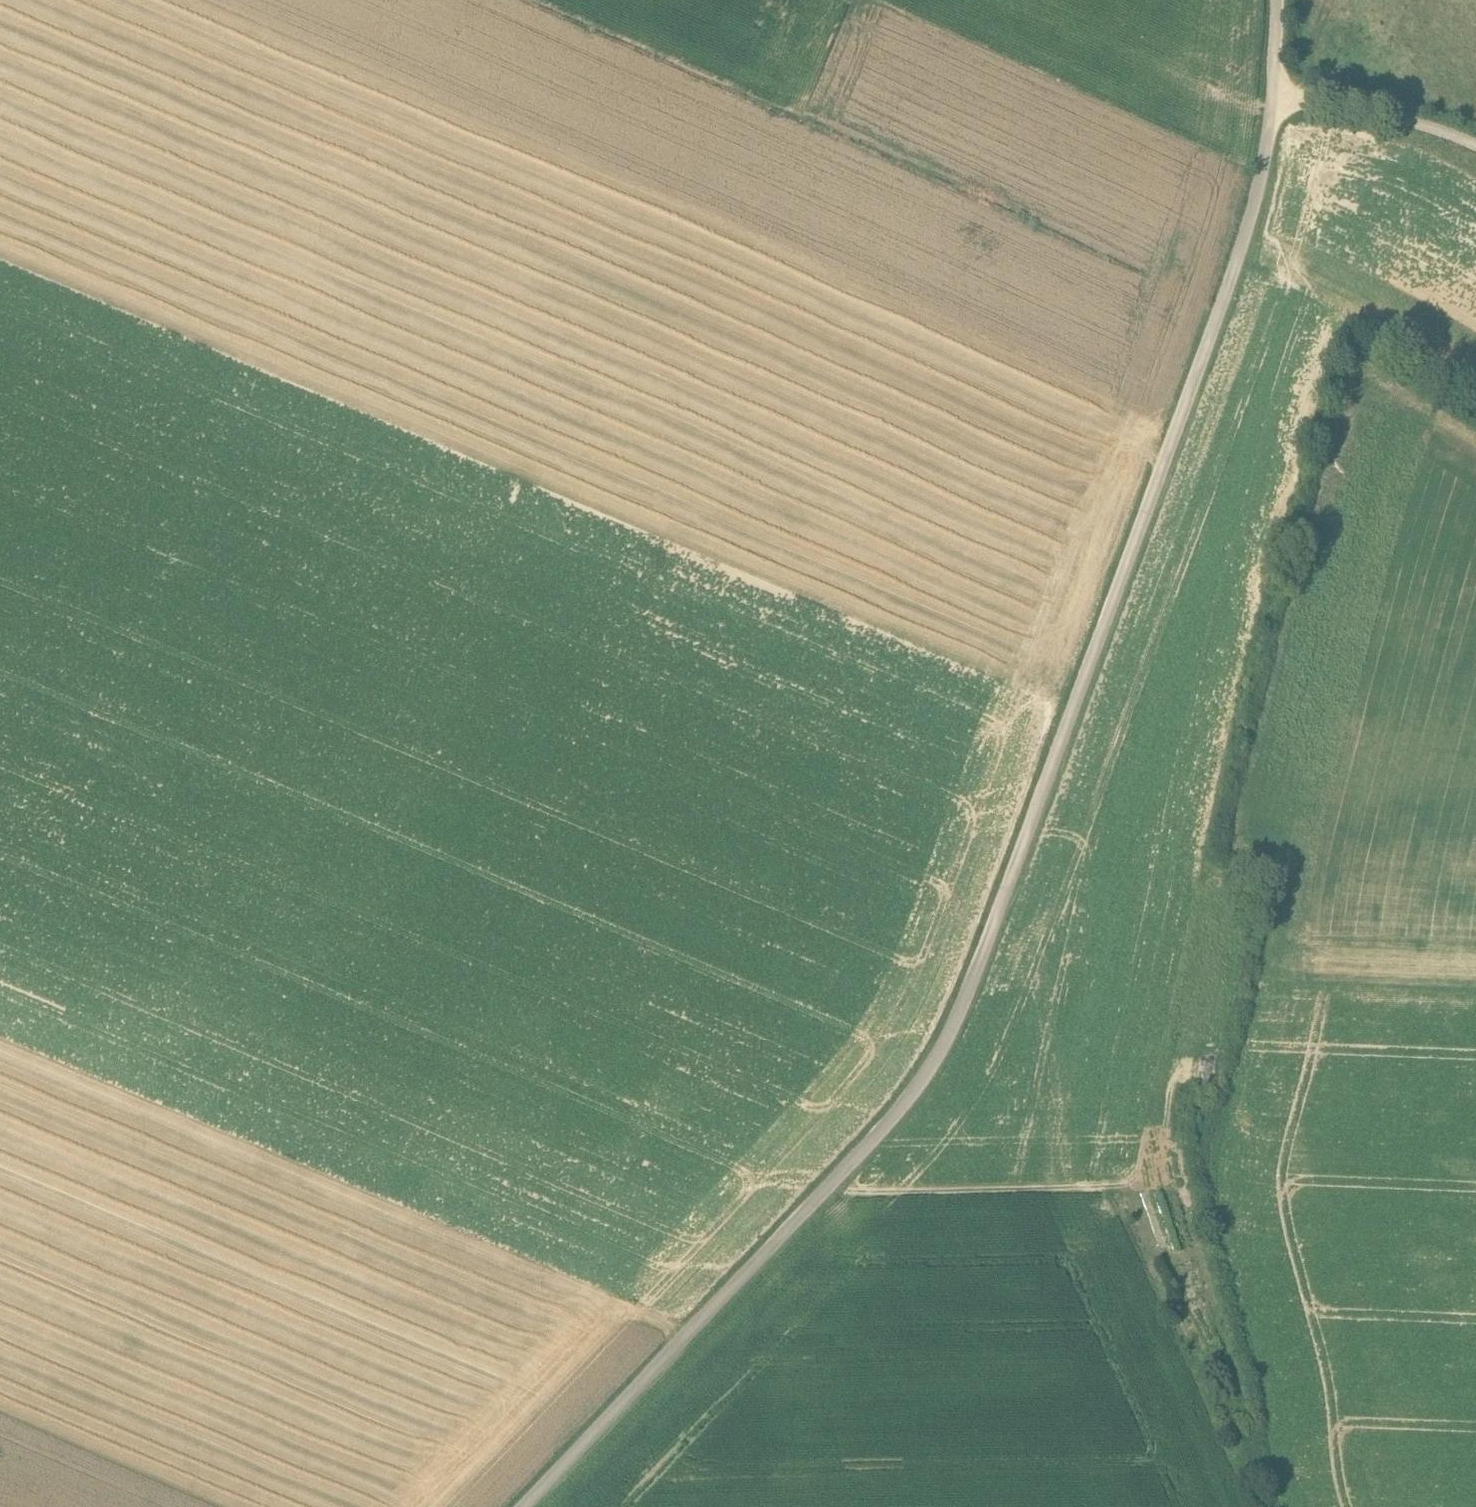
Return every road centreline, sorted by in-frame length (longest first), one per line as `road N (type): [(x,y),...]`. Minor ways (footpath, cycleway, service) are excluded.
road 1 (unclassified): [(523,1506),(877,1136),(948,1035),(1247,232),(1271,126),(1277,0)]
road 2 (track): [(1274,96),(1407,119),(1475,143)]

